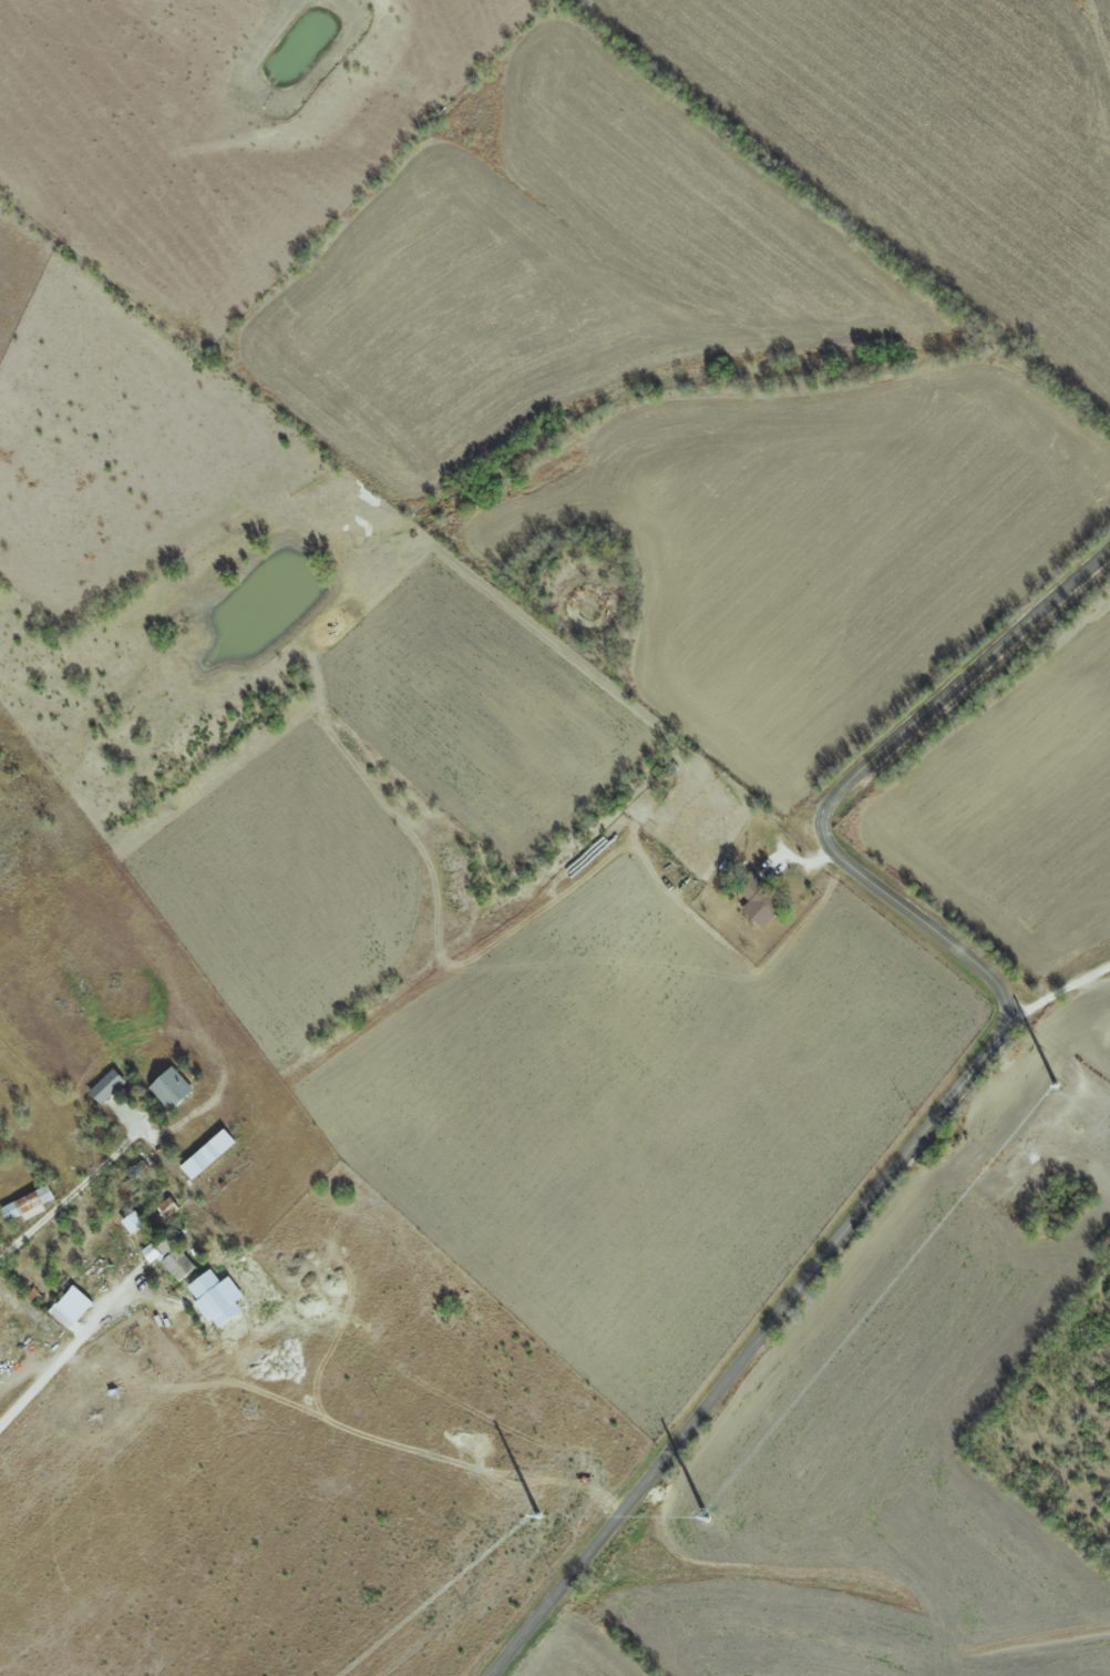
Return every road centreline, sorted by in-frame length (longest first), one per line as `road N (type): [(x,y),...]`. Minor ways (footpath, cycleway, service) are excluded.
road 1 (residential): [(490,1675),(1006,1030),(1010,1008),(998,981),(840,856),(825,837),(825,815),(844,787),(1109,552)]

